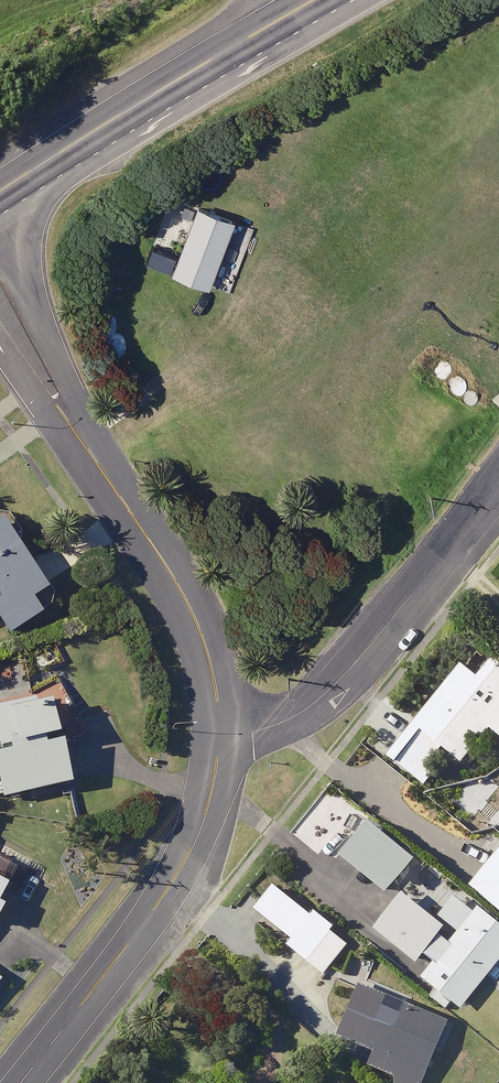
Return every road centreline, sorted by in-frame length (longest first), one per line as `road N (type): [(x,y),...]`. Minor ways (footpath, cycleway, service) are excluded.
road 1 (residential): [(217,729),(217,689),(193,608),(0,312)]
road 2 (residential): [(21,1082),(183,866),(215,778),(217,729)]
road 3 (residential): [(217,729),(279,722),(348,676),(498,484)]
road 4 (primary): [(0,192),(316,0)]

